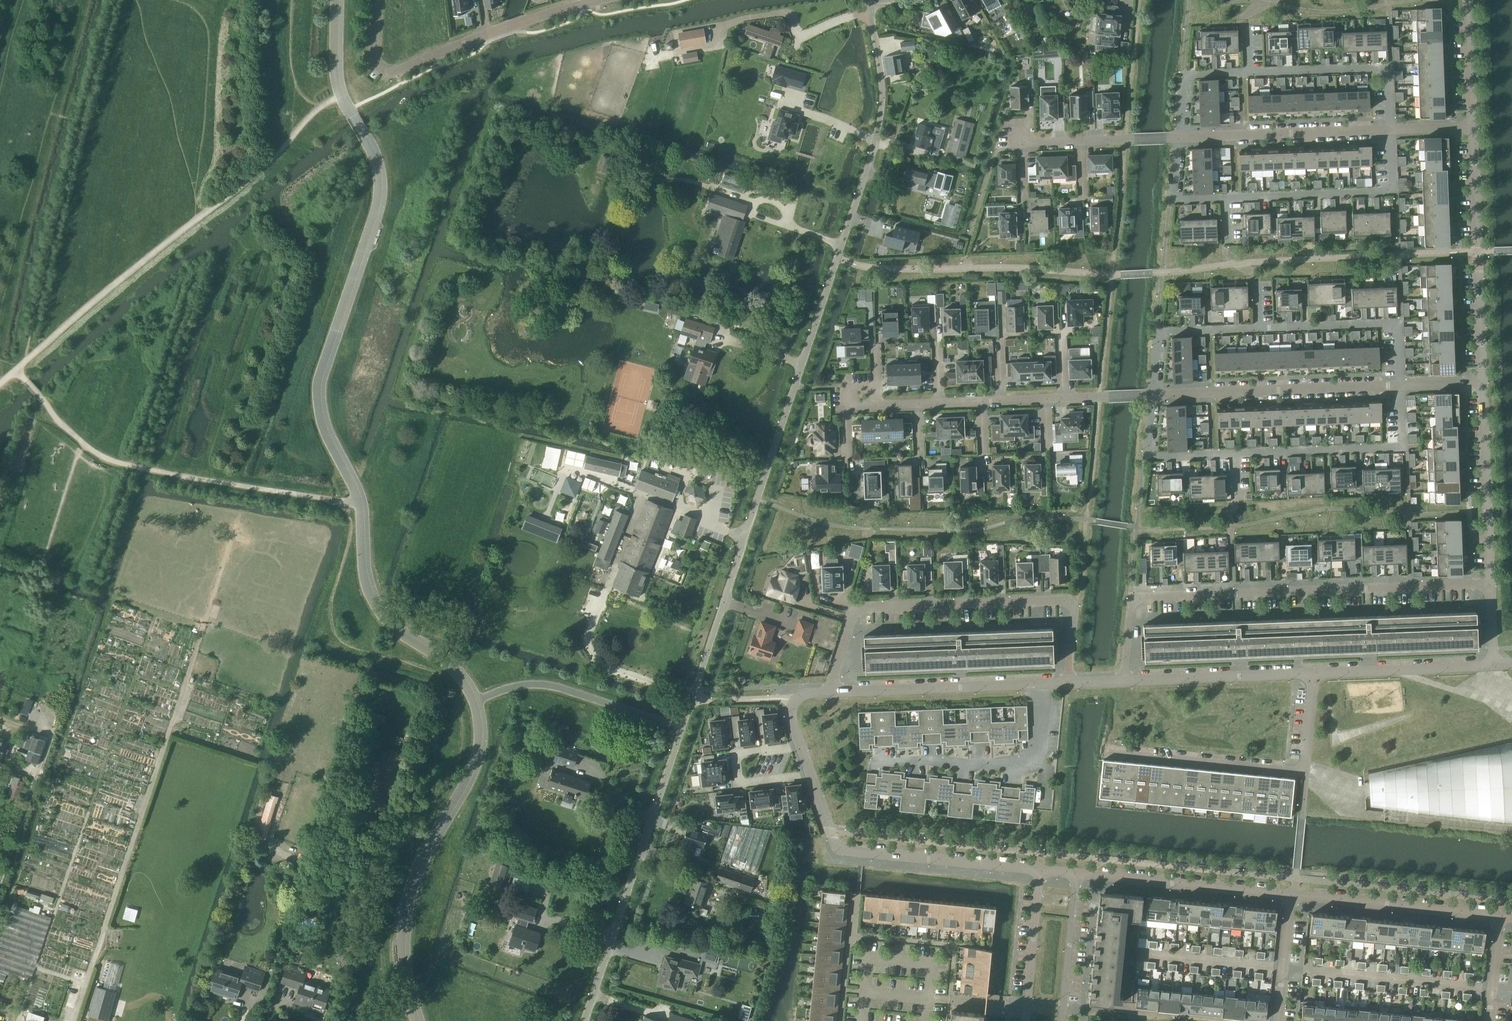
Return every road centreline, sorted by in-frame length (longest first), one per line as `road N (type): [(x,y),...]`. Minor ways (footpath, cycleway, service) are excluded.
road 1 (unclassified): [(584,1020),(877,139),(883,95),(872,0)]
road 2 (residential): [(1491,584),(1136,598),(1122,681)]
road 3 (residential): [(1068,682),(1071,603),(866,608),(851,621),(830,693)]
road 4 (residential): [(1151,396),(845,406)]
road 5 (residential): [(604,0),(389,71),(379,67),(376,50),(376,0)]
road 6 (unclassified): [(811,776),(845,851),(1041,870)]
road 7 (residential): [(1471,127),(1482,381)]
road 8 (residential): [(1399,384),(1151,396)]
road 9 (unclassified): [(1042,683),(1037,757),(1015,767),(876,757)]
road 10 (residential): [(1226,197),(1396,192),(1394,130)]
road 11 (residential): [(1237,453),(1402,447),(1399,384)]
road 12 (residential): [(1394,130),(1178,139)]
road 13 (residential): [(1291,895),(1079,874)]
road 14 (unclassified): [(1042,683),(830,693)]
road 15 (residential): [(1499,917),(1291,895)]
road 16 (residential): [(1482,381),(1491,584)]
road 17 (residential): [(1394,130),(1390,68),(1250,72)]
road 18 (residential): [(1399,384),(1399,323),(1259,328)]
road 19 (unclassified): [(1306,776),(1108,756)]
road 20 (unclassified): [(1315,673),(1122,681)]
road 21 (unclassified): [(1495,664),(1315,673)]
road 22 (unclassified): [(811,776),(738,783),(735,755),(801,748)]
road 23 (residential): [(1259,328),(1158,332),(1151,396)]
road 24 (residential): [(1178,139),(1020,142)]
road 25 (residential): [(1151,396),(1146,456),(1237,453)]
road 26 (unclassified): [(1062,1020),(1079,874)]
road 27 (unclassified): [(1041,870),(1027,1007)]
road 28 (residential): [(1250,72),(1184,75),(1178,139)]
road 29 (residential): [(1468,0),(1471,127)]
road 30 (residential): [(1291,895),(1278,1020)]

